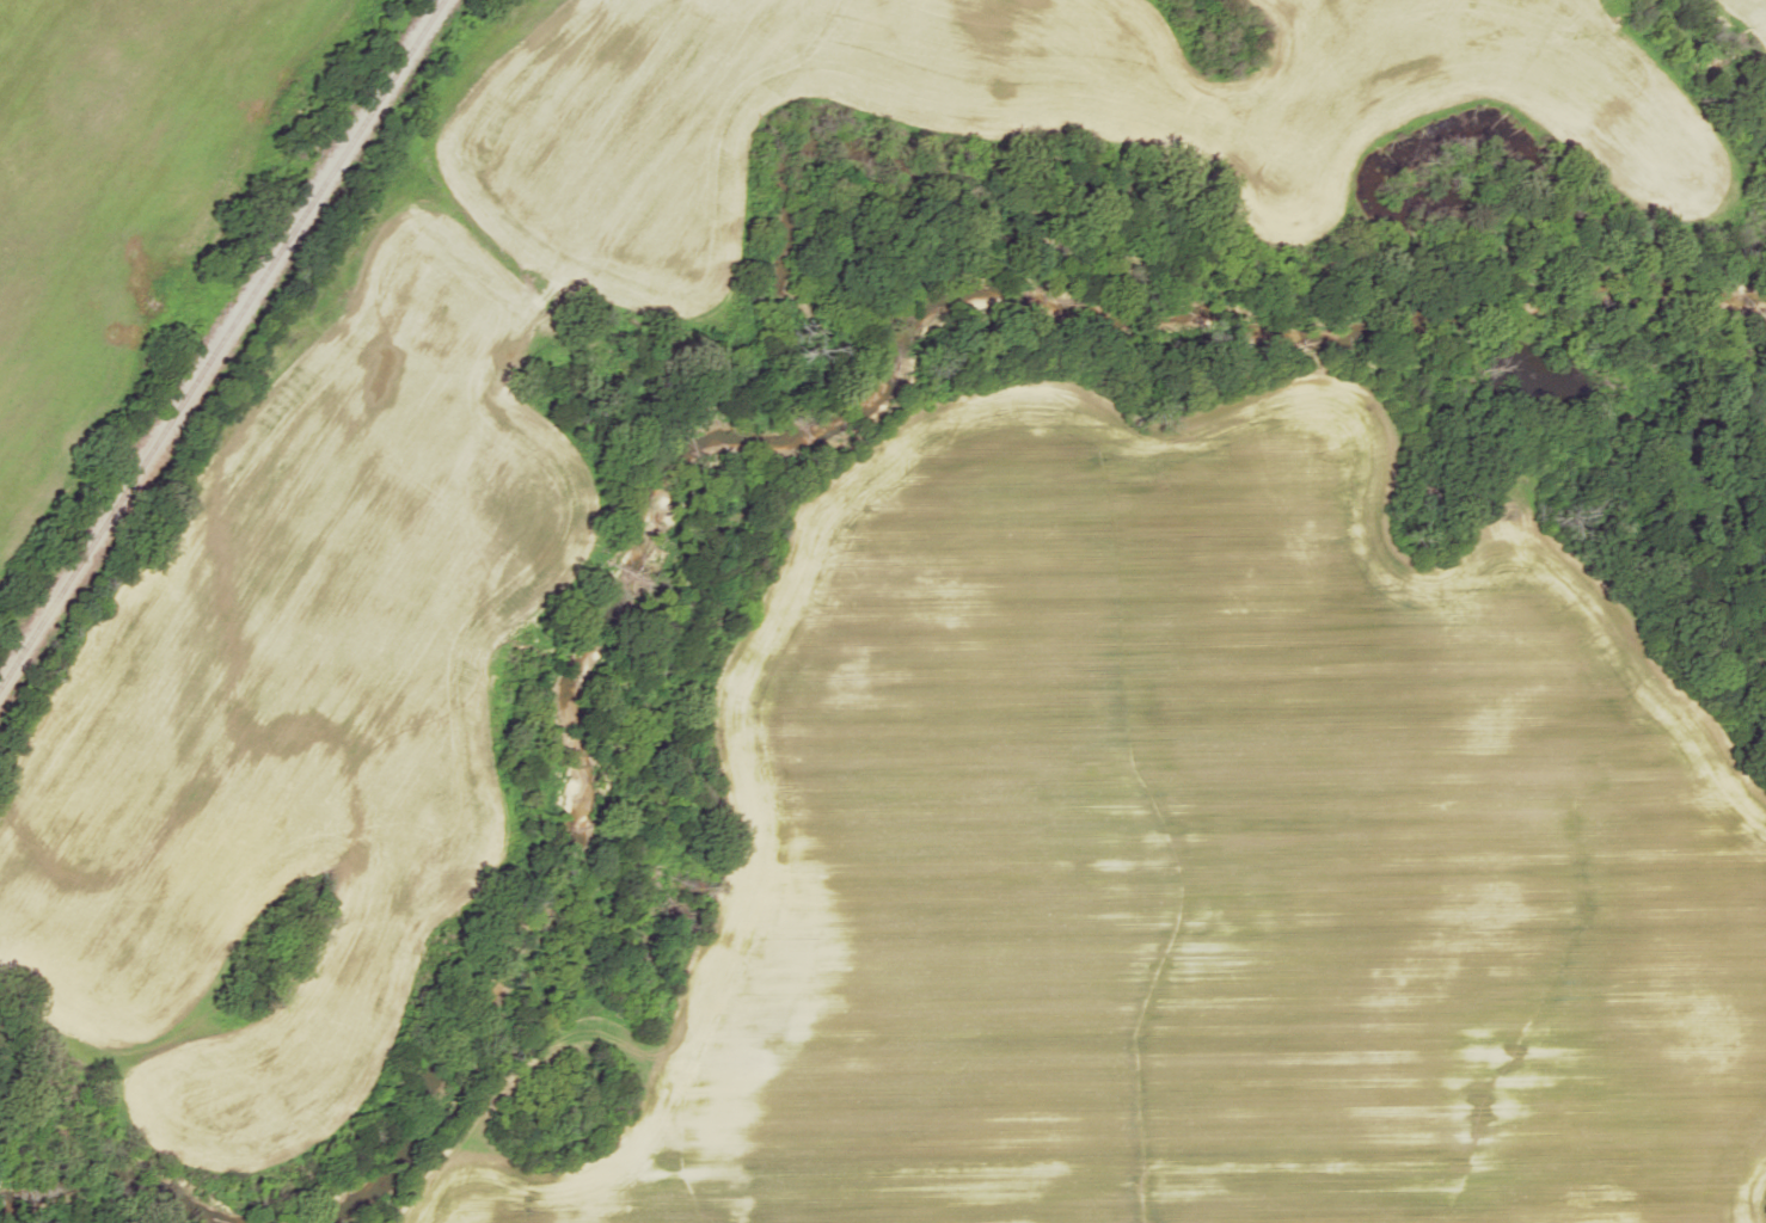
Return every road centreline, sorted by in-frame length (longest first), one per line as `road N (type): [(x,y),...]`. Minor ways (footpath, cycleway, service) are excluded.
road 1 (residential): [(447,854),(435,799),(350,696),(146,641),(0,557)]

